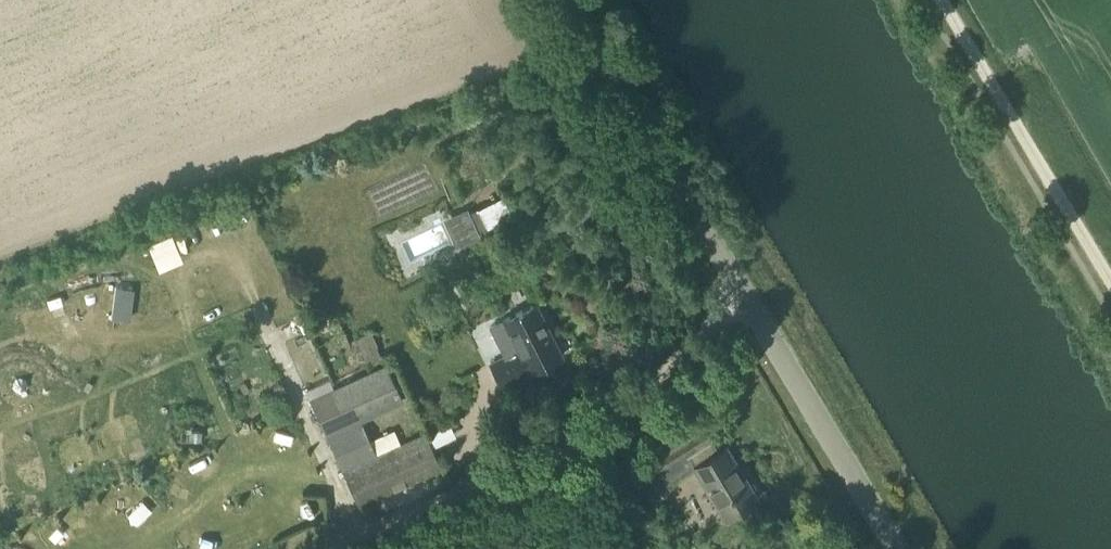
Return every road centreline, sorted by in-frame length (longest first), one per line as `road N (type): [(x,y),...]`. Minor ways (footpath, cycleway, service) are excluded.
road 1 (unclassified): [(896,548),(569,0)]
road 2 (track): [(742,289),(608,430),(343,548)]
road 3 (track): [(941,0),(1110,283)]

